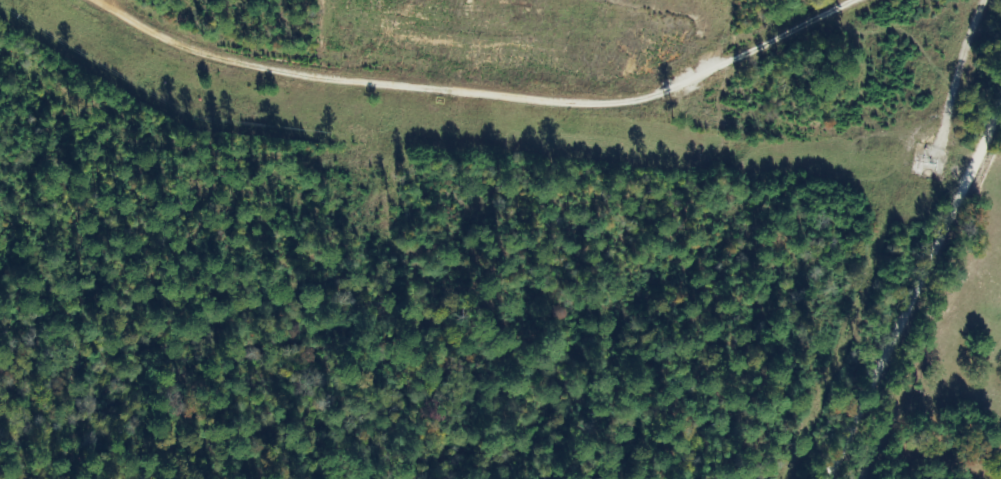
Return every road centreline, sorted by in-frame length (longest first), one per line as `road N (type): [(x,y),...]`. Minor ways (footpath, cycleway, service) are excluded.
road 1 (residential): [(802,478),(968,0)]

